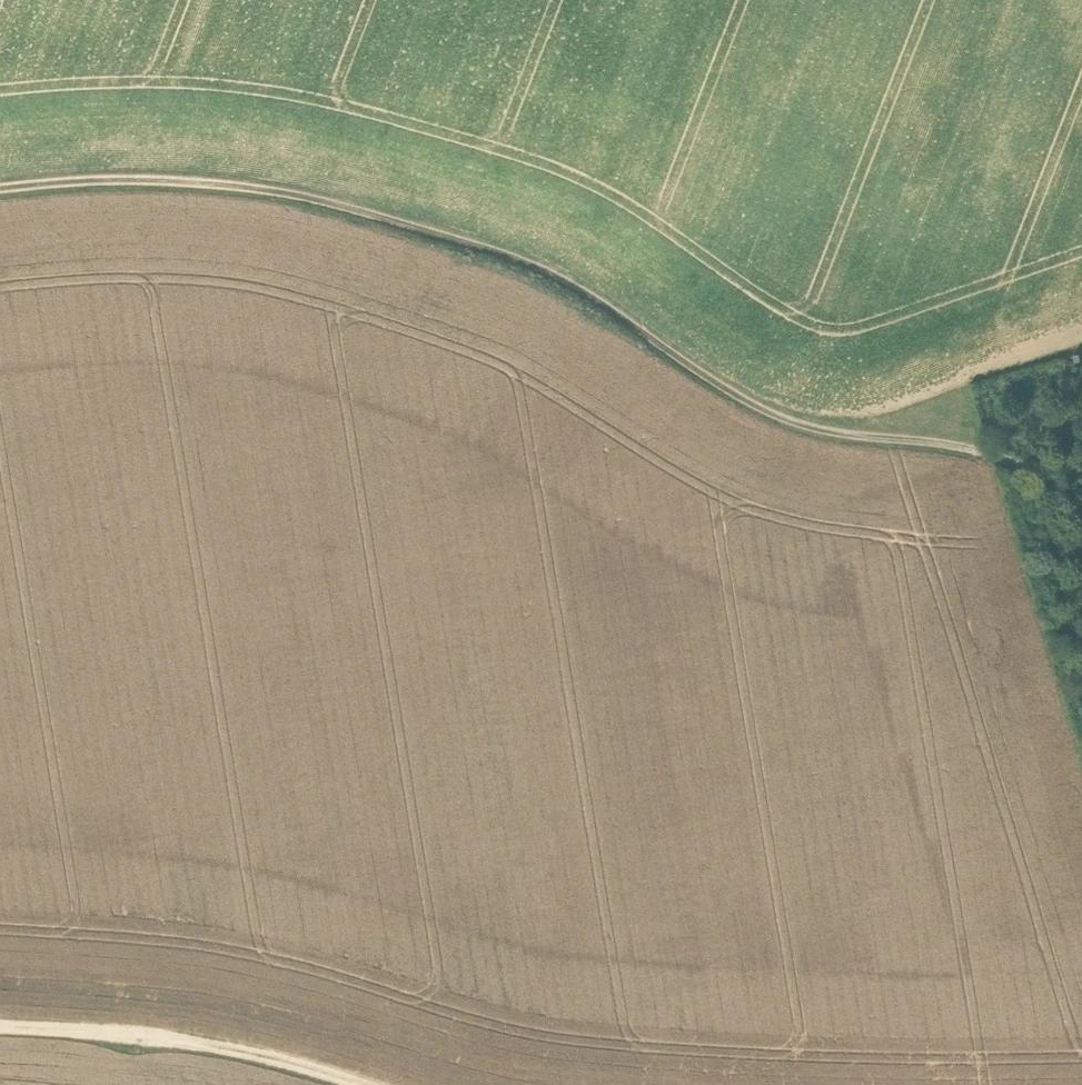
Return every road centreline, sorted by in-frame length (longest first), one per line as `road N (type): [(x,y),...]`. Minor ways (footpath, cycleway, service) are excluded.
road 1 (track): [(0,188),(150,179),(336,204),(551,272),(782,418),(1003,458),(1081,498)]
road 2 (track): [(358,1084),(228,1047),(0,1025)]

